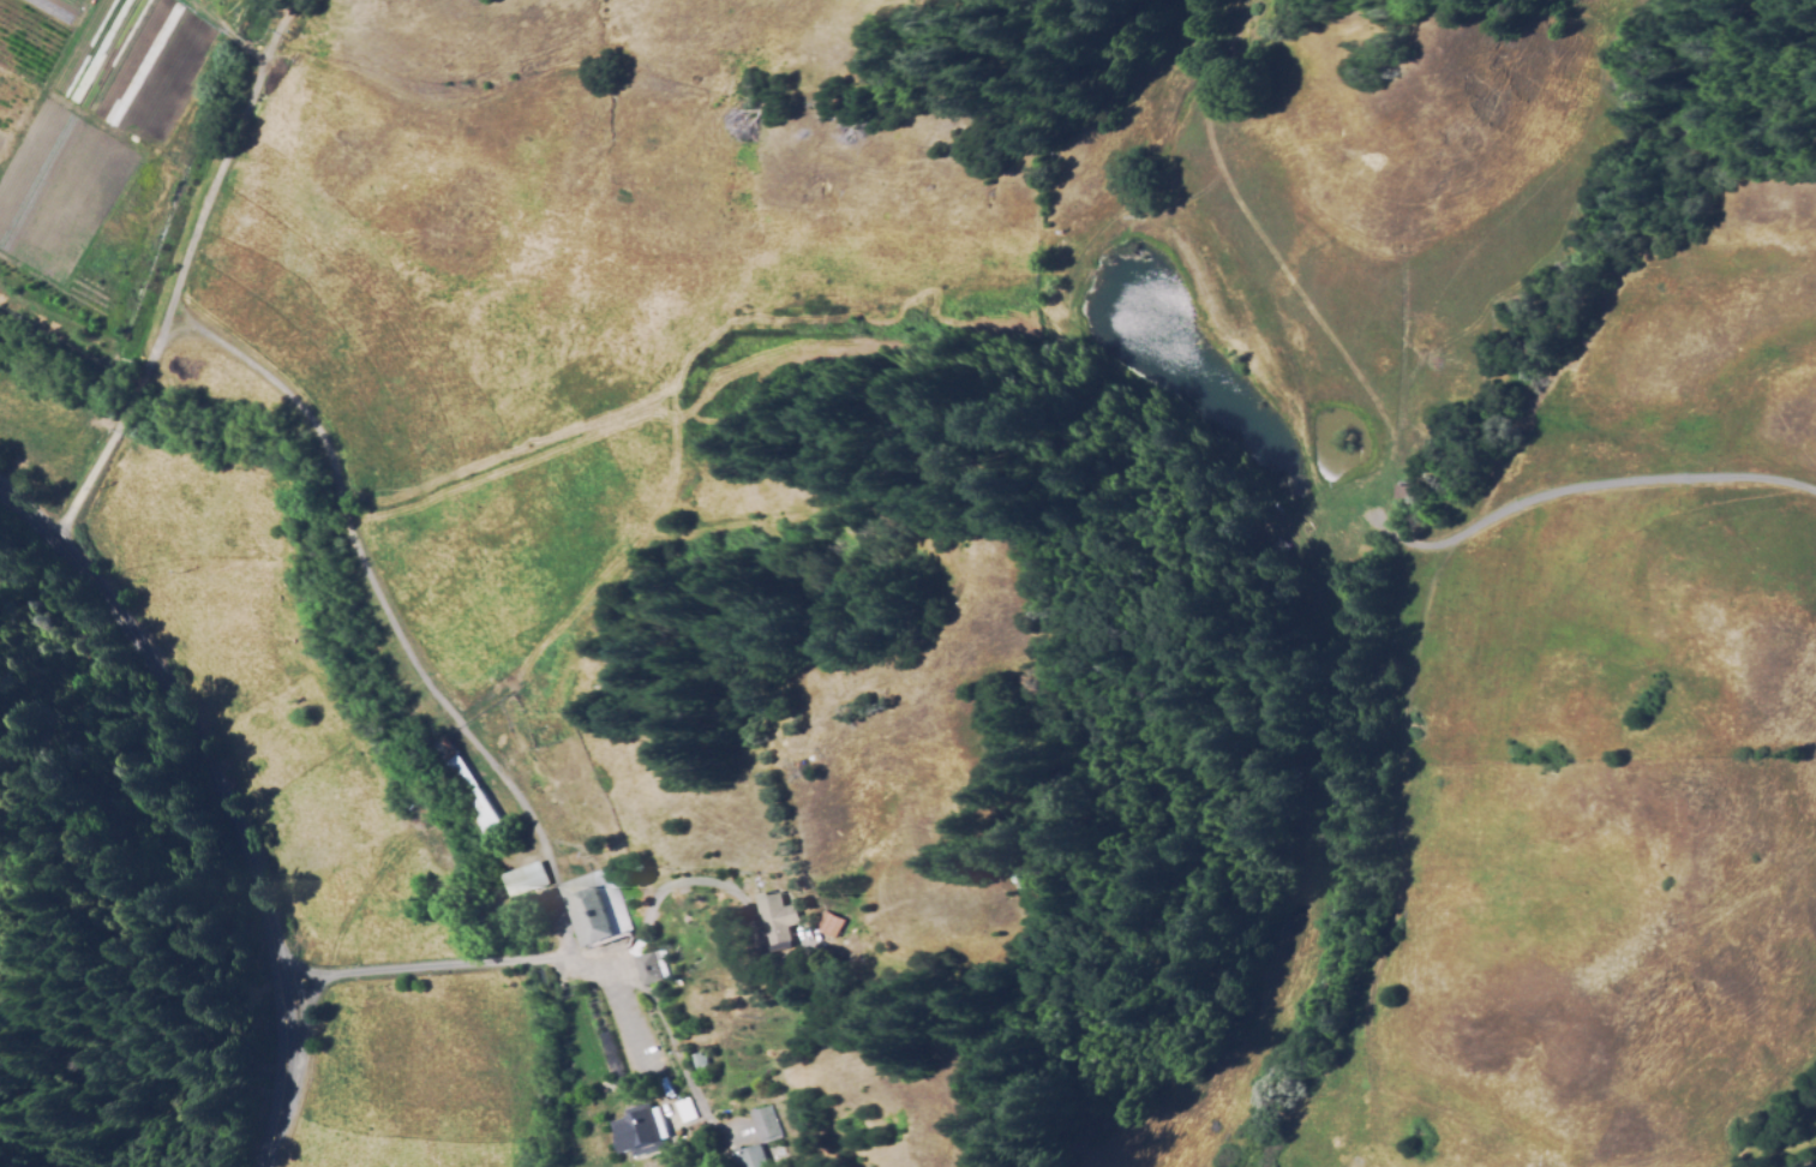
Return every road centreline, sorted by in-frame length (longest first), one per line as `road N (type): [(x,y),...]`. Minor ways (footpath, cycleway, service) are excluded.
road 1 (tertiary): [(260,1166),(281,1015),(254,894),(169,706),(115,618),(0,492)]

